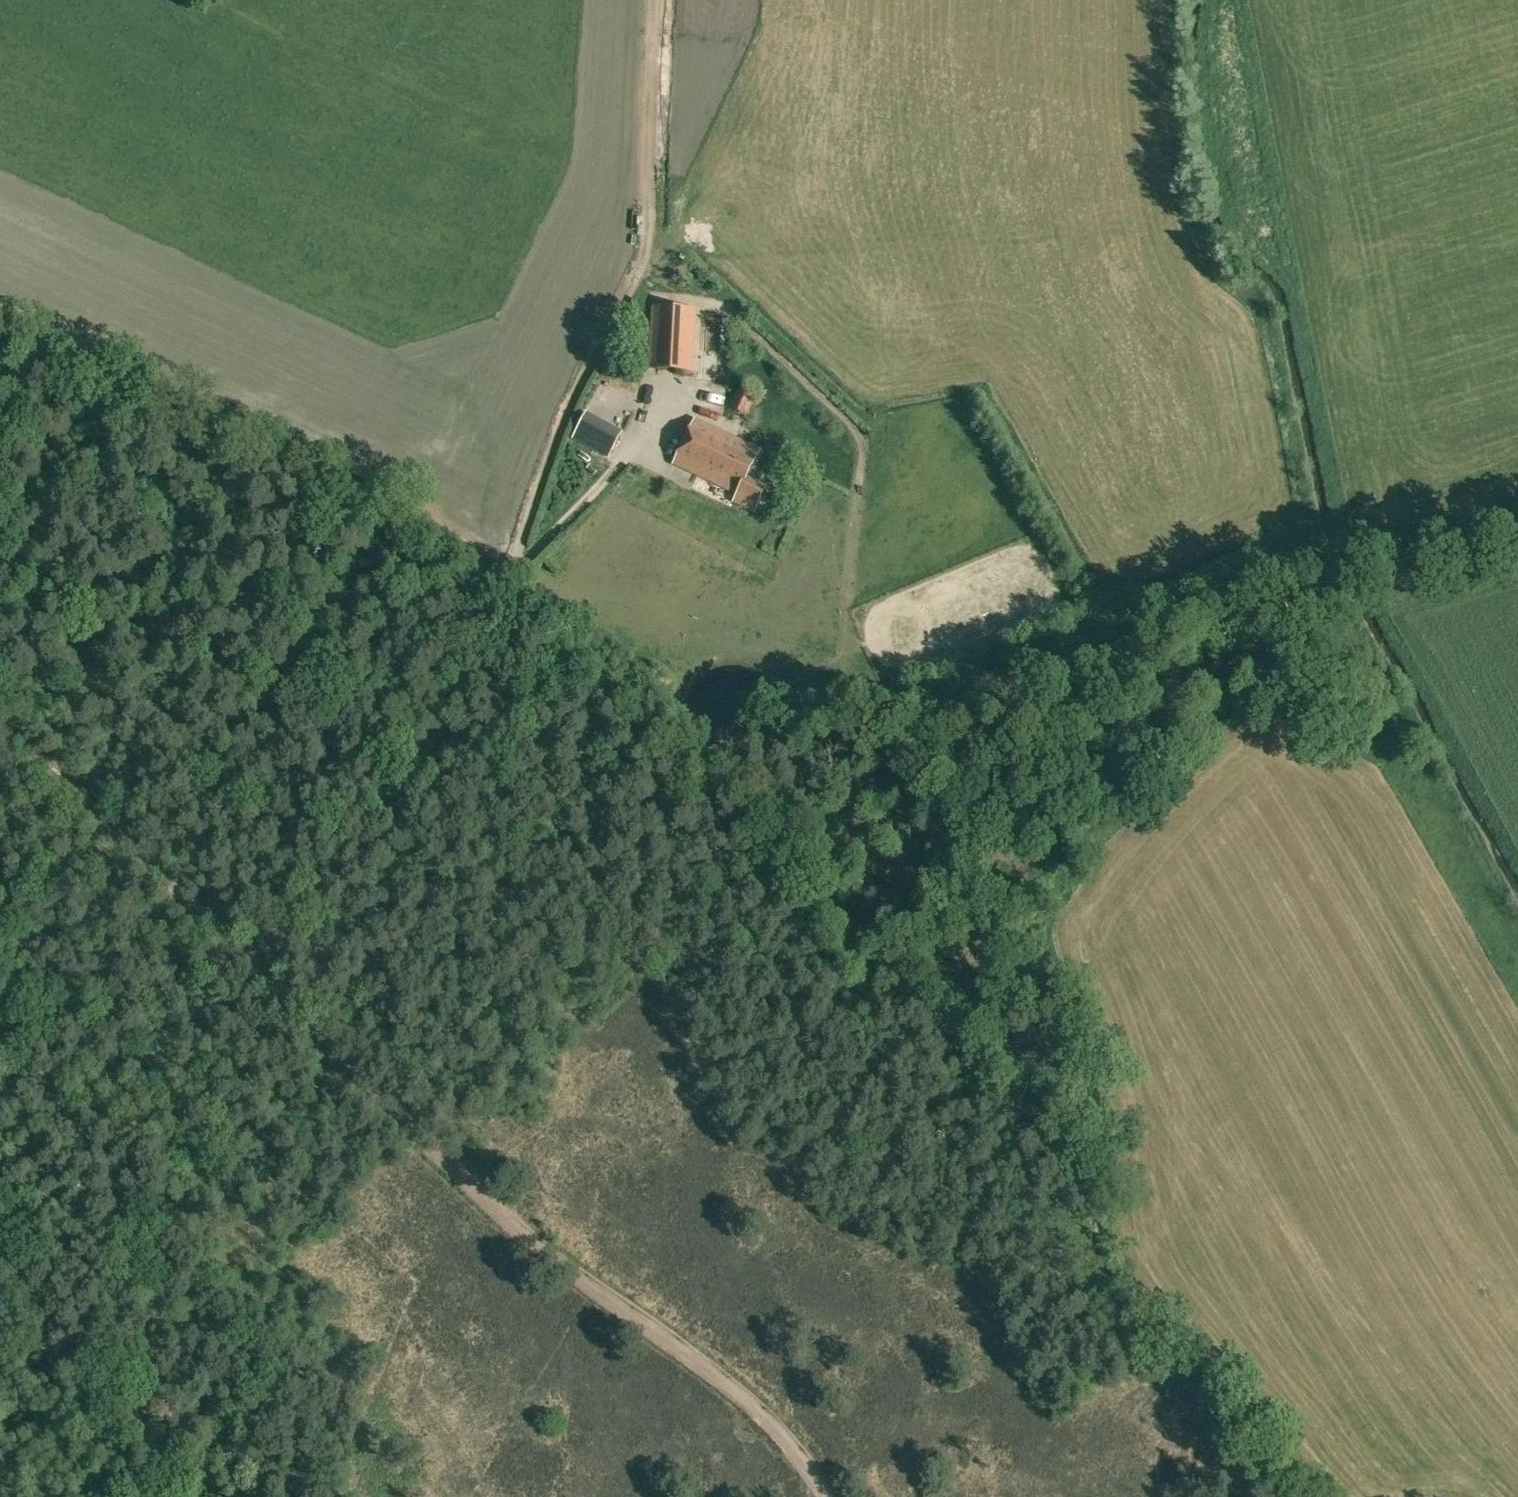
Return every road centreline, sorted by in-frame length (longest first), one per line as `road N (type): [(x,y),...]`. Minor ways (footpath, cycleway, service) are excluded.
road 1 (track): [(256,967),(422,1140),(541,1245),(717,1371),(798,1445),(838,1496)]
road 2 (track): [(656,0),(645,266),(566,420),(499,597)]
road 3 (track): [(0,628),(499,597)]
road 4 (track): [(499,597),(443,731),(256,967)]
road 5 (track): [(256,967),(104,817),(0,734)]

